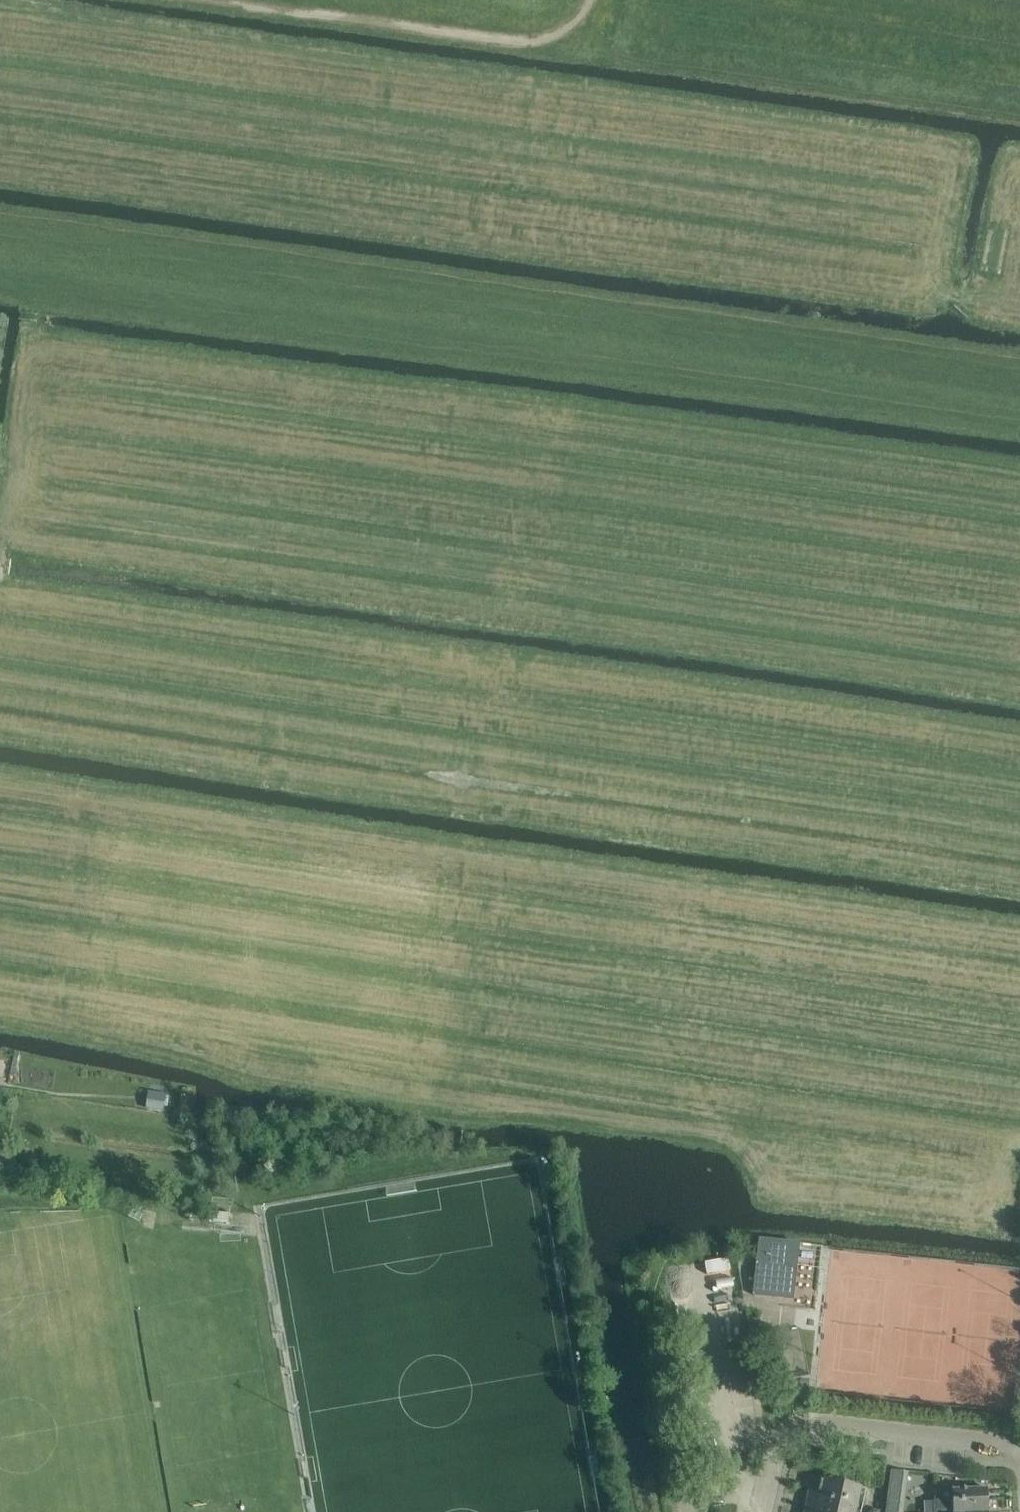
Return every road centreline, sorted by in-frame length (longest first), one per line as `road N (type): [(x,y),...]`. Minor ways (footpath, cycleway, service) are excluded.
road 1 (track): [(204,0),(521,42),(558,37),(593,0)]
road 2 (residential): [(750,1508),(763,1450),(779,1434),(1019,1458)]
road 3 (residential): [(750,1508),(707,1281)]

